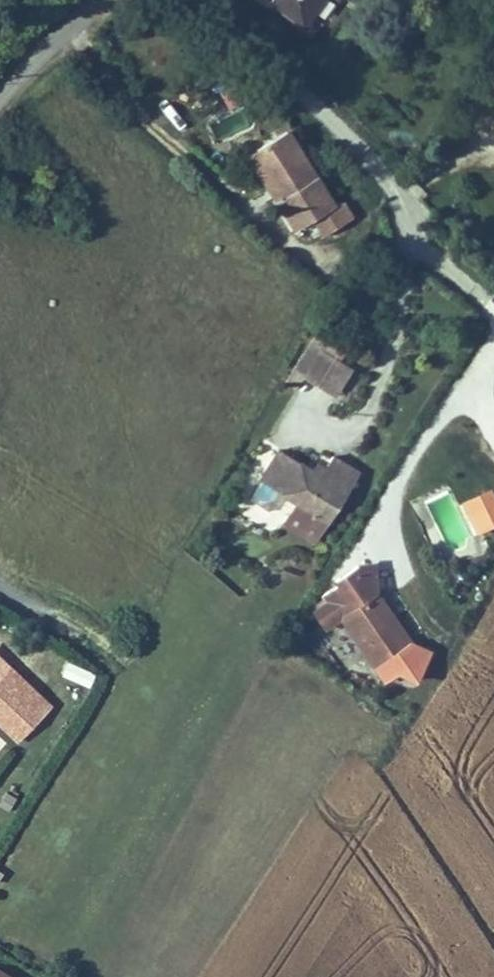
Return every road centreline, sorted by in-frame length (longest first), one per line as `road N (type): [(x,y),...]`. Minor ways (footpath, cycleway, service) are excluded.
road 1 (residential): [(84,0),(0,87)]

